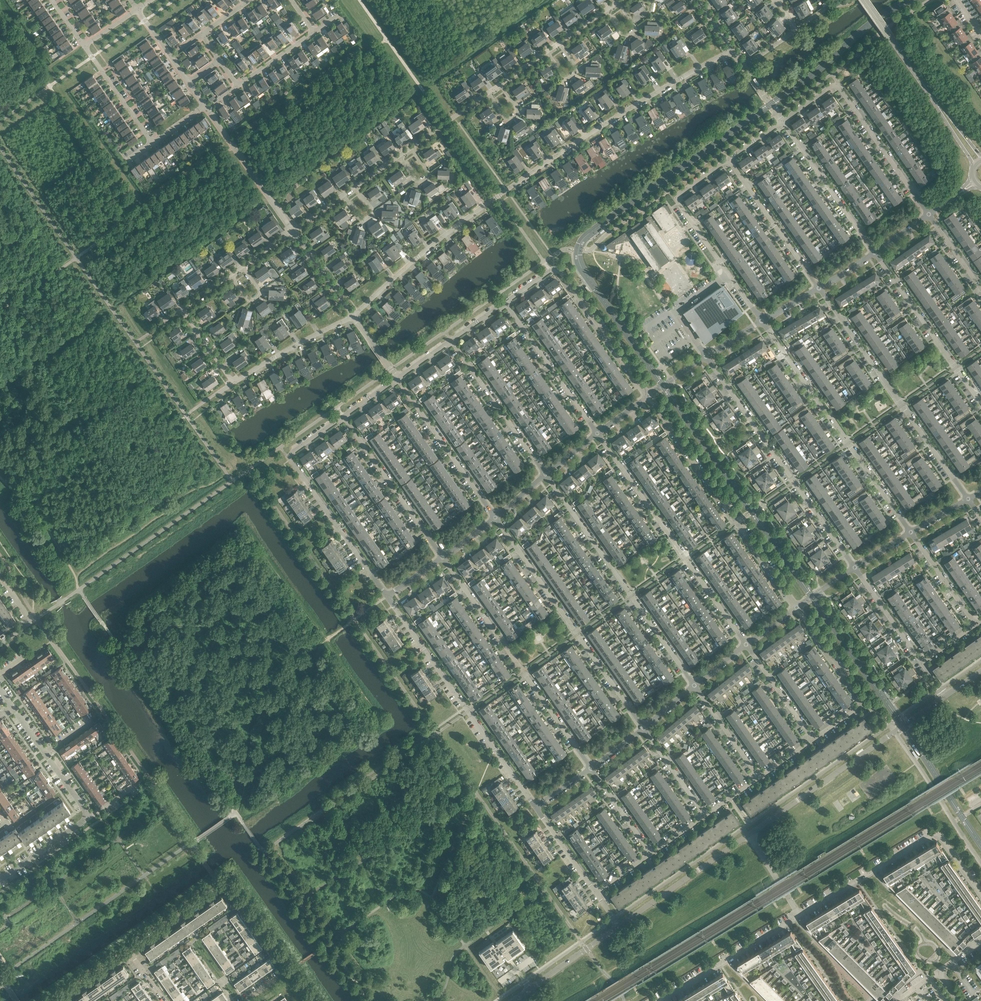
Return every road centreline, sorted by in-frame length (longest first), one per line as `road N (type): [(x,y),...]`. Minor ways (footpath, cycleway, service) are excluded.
road 1 (residential): [(732,51),(517,183),(353,316)]
road 2 (residential): [(969,499),(819,287)]
road 3 (residential): [(855,568),(704,357)]
road 4 (residential): [(795,608),(647,396)]
road 5 (residential): [(910,532),(762,320)]
road 6 (residential): [(693,686),(545,474)]
road 7 (residential): [(746,643),(597,433)]
road 8 (residential): [(535,807),(387,597)]
road 9 (residential): [(590,769),(442,560)]
road 10 (residential): [(644,728),(497,519)]
road 11 (tertiary): [(748,836),(945,697)]
road 12 (unclassified): [(798,915),(930,835),(938,834),(980,893)]
road 13 (residential): [(647,396),(559,271),(505,304)]
road 14 (residential): [(762,320),(677,201),(729,160)]
road 15 (residential): [(980,406),(874,252)]
road 16 (residential): [(811,742),(863,705),(795,608)]
road 17 (residential): [(442,560),(343,417)]
road 18 (residential): [(497,519),(398,378)]
road 19 (residential): [(387,597),(292,456)]
road 20 (unclassified): [(659,1000),(798,915)]
road 21 (residential): [(545,474),(452,342)]
road 22 (residential): [(929,215),(836,83)]
road 23 (residential): [(874,252),(782,122)]
road 24 (residential): [(597,433),(505,304)]
road 25 (tertiary): [(619,926),(748,836)]
road 26 (residential): [(819,287),(729,160)]
road 27 (residential): [(293,230),(205,105)]
road 28 (residential): [(353,316),(233,383)]
road 29 (tertiary): [(512,1000),(619,926)]
road 30 (secondary): [(934,100),(864,0)]

